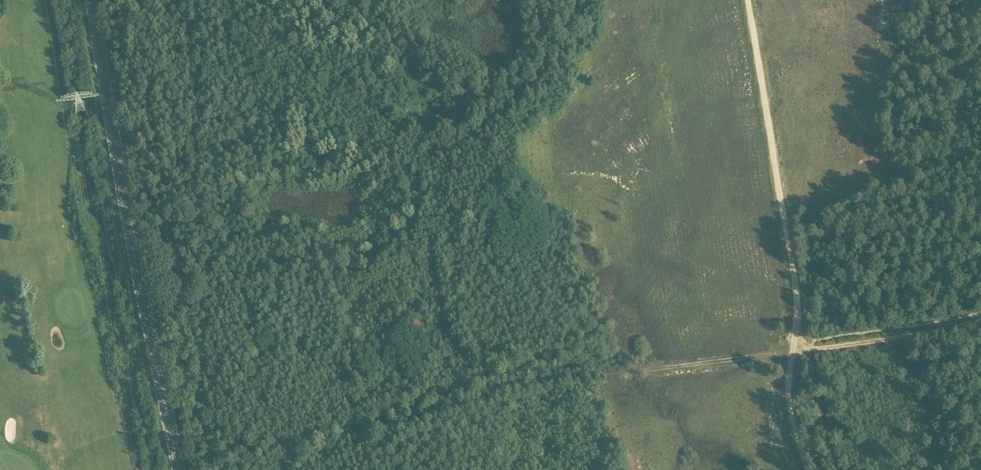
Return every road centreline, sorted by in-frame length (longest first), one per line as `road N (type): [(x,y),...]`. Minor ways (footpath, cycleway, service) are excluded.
road 1 (tertiary): [(179,469),(93,0)]
road 2 (track): [(792,351),(793,253),(749,0)]
road 3 (track): [(792,351),(512,386)]
road 4 (track): [(980,323),(792,351)]
road 5 (track): [(810,469),(789,407),(792,351)]

